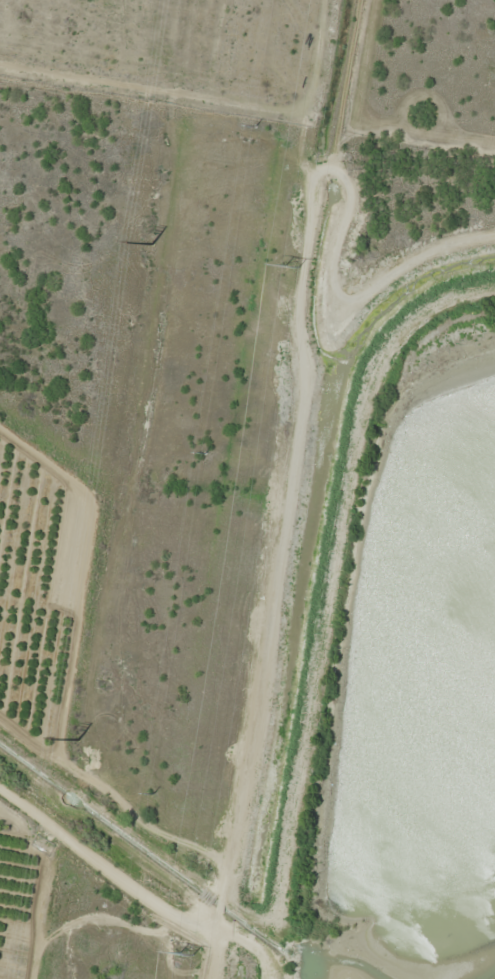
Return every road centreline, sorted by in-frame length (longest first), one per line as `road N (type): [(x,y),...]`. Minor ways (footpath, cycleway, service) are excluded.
road 1 (residential): [(353,0),(208,978)]
road 2 (residential): [(218,232),(494,237)]
road 3 (residential): [(212,933),(0,795)]

